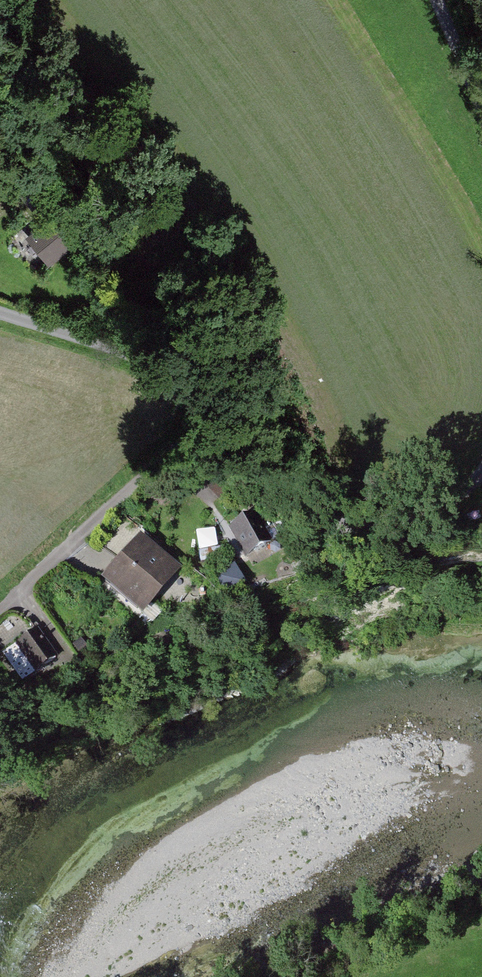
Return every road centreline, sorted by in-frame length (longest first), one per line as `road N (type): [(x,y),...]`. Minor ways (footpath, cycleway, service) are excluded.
road 1 (track): [(481,473),(432,517),(371,532),(316,506),(219,415)]
road 2 (track): [(219,415),(134,482),(0,611)]
road 3 (track): [(0,312),(131,355),(219,415)]

